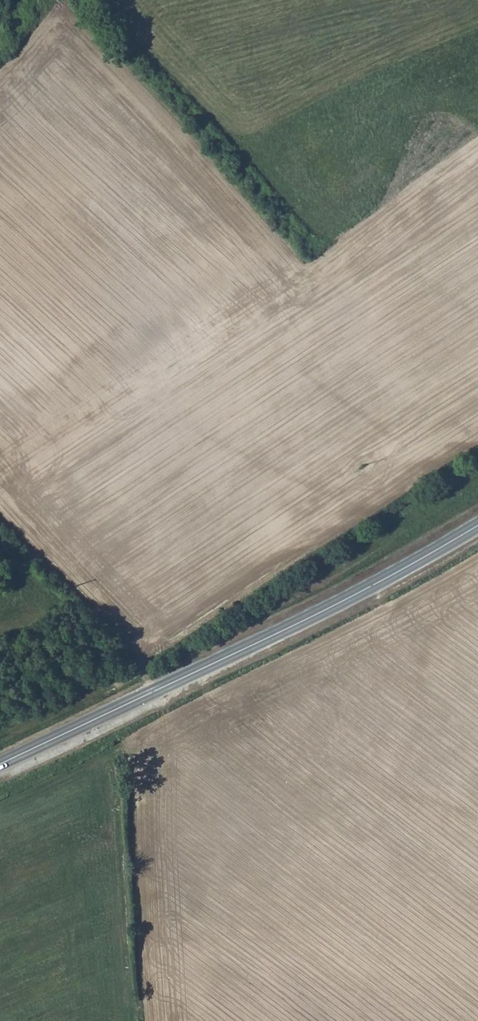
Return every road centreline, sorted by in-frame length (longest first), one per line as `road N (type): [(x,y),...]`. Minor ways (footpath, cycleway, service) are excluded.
road 1 (tertiary): [(477,522),(329,608),(0,765)]

